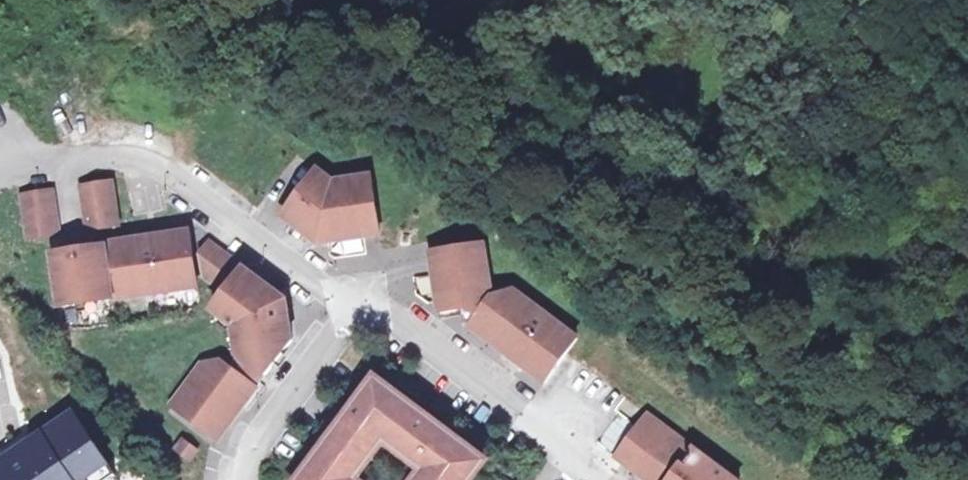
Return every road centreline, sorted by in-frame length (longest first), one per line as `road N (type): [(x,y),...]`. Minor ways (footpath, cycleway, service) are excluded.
road 1 (residential): [(603,479),(354,301),(140,162),(0,172)]

